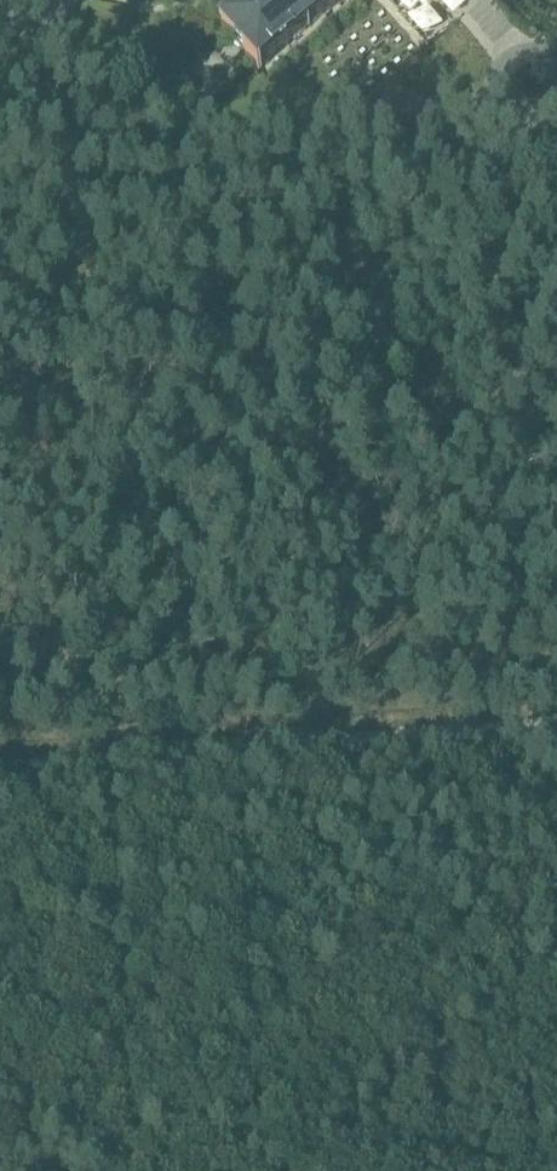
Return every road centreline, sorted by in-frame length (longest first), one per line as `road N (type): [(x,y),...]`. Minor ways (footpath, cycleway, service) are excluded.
road 1 (track): [(556,722),(0,767)]

